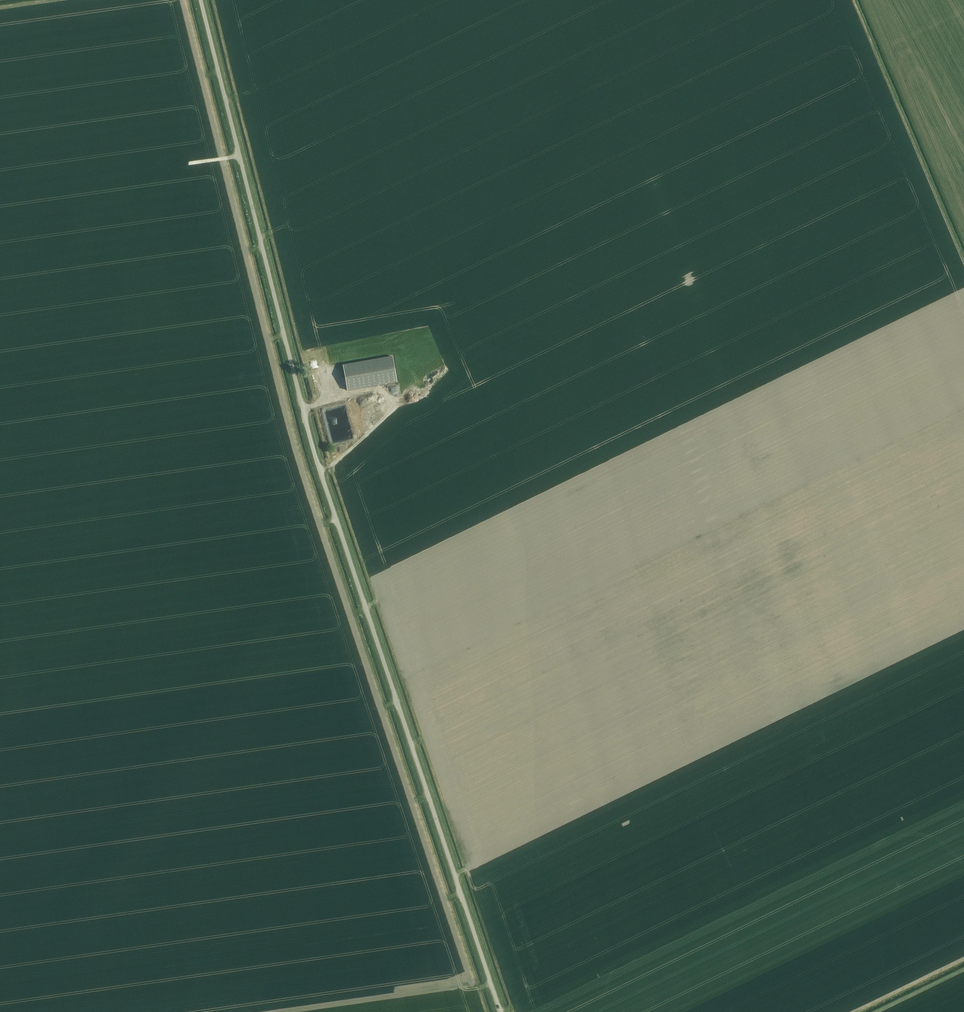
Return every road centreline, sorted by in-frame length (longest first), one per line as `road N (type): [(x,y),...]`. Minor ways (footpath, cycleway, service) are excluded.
road 1 (unclassified): [(501,1011),(321,471),(201,0)]

